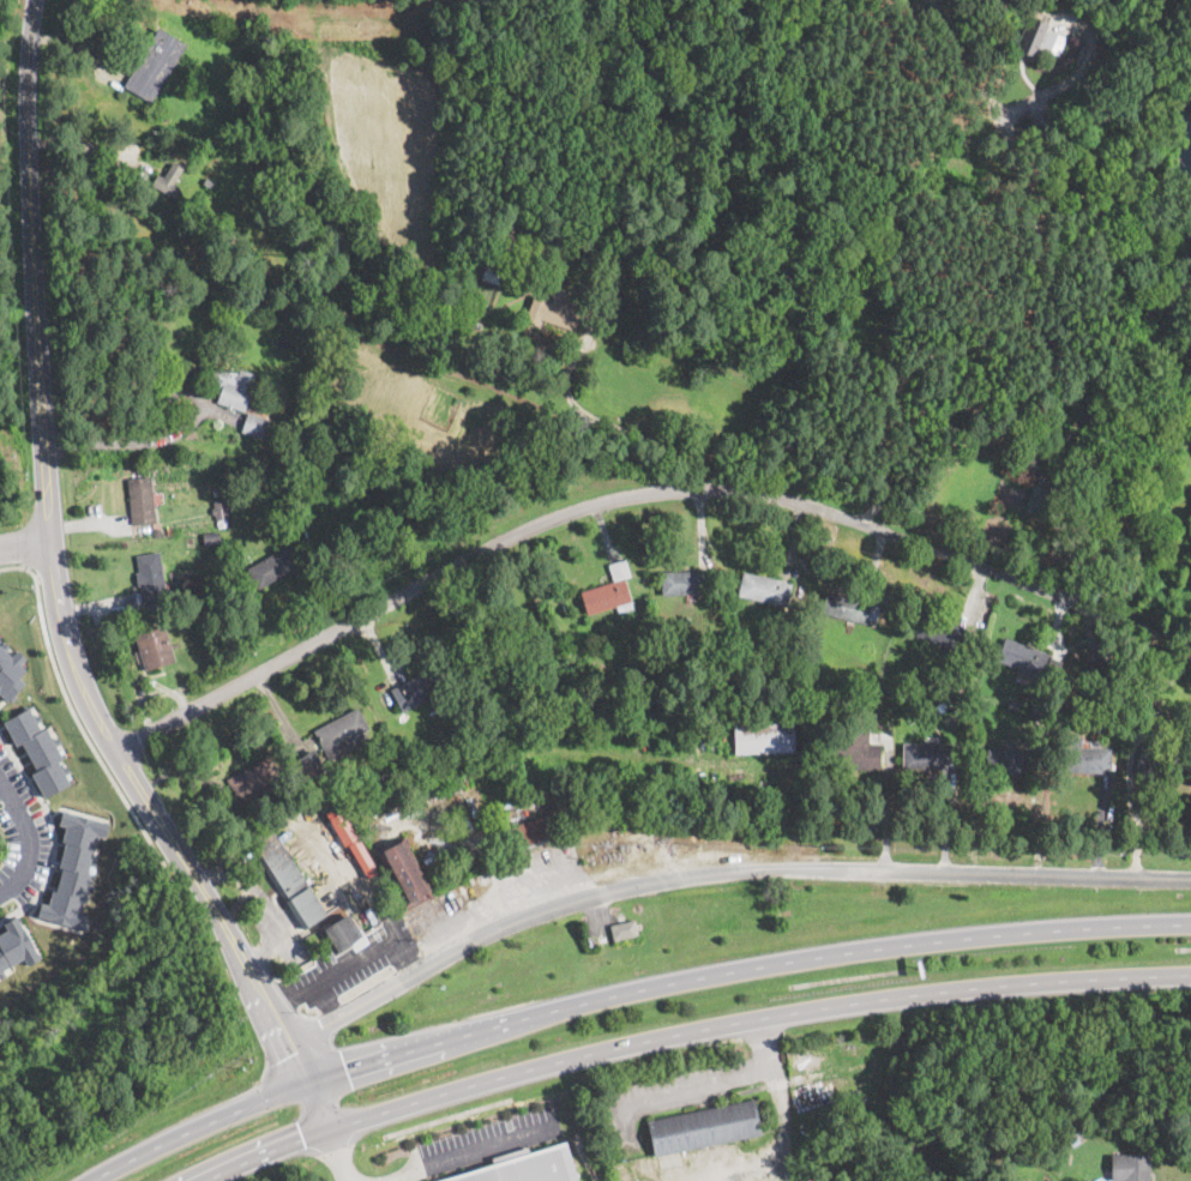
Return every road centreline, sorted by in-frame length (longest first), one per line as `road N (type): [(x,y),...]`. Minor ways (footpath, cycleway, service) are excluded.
road 1 (residential): [(115,748),(513,537),(577,510),(690,488),(788,498),(1190,644)]
road 2 (residential): [(289,1043),(489,933),(581,898),(668,880),(841,870),(1190,878)]
road 3 (primary): [(1190,923),(856,946),(447,1035),(308,1080)]
road 4 (primary): [(331,1129),(509,1078),(885,1000),(1082,978),(1190,977)]
road 5 (residential): [(308,1080),(76,669),(54,574),(48,448)]
road 6 (residential): [(48,448),(29,187),(37,0)]
road 7 (primary): [(308,1080),(99,1180)]
road 8 (primary): [(203,1180),(331,1129)]
road 9 (residential): [(0,891),(16,881),(34,848),(0,778)]

